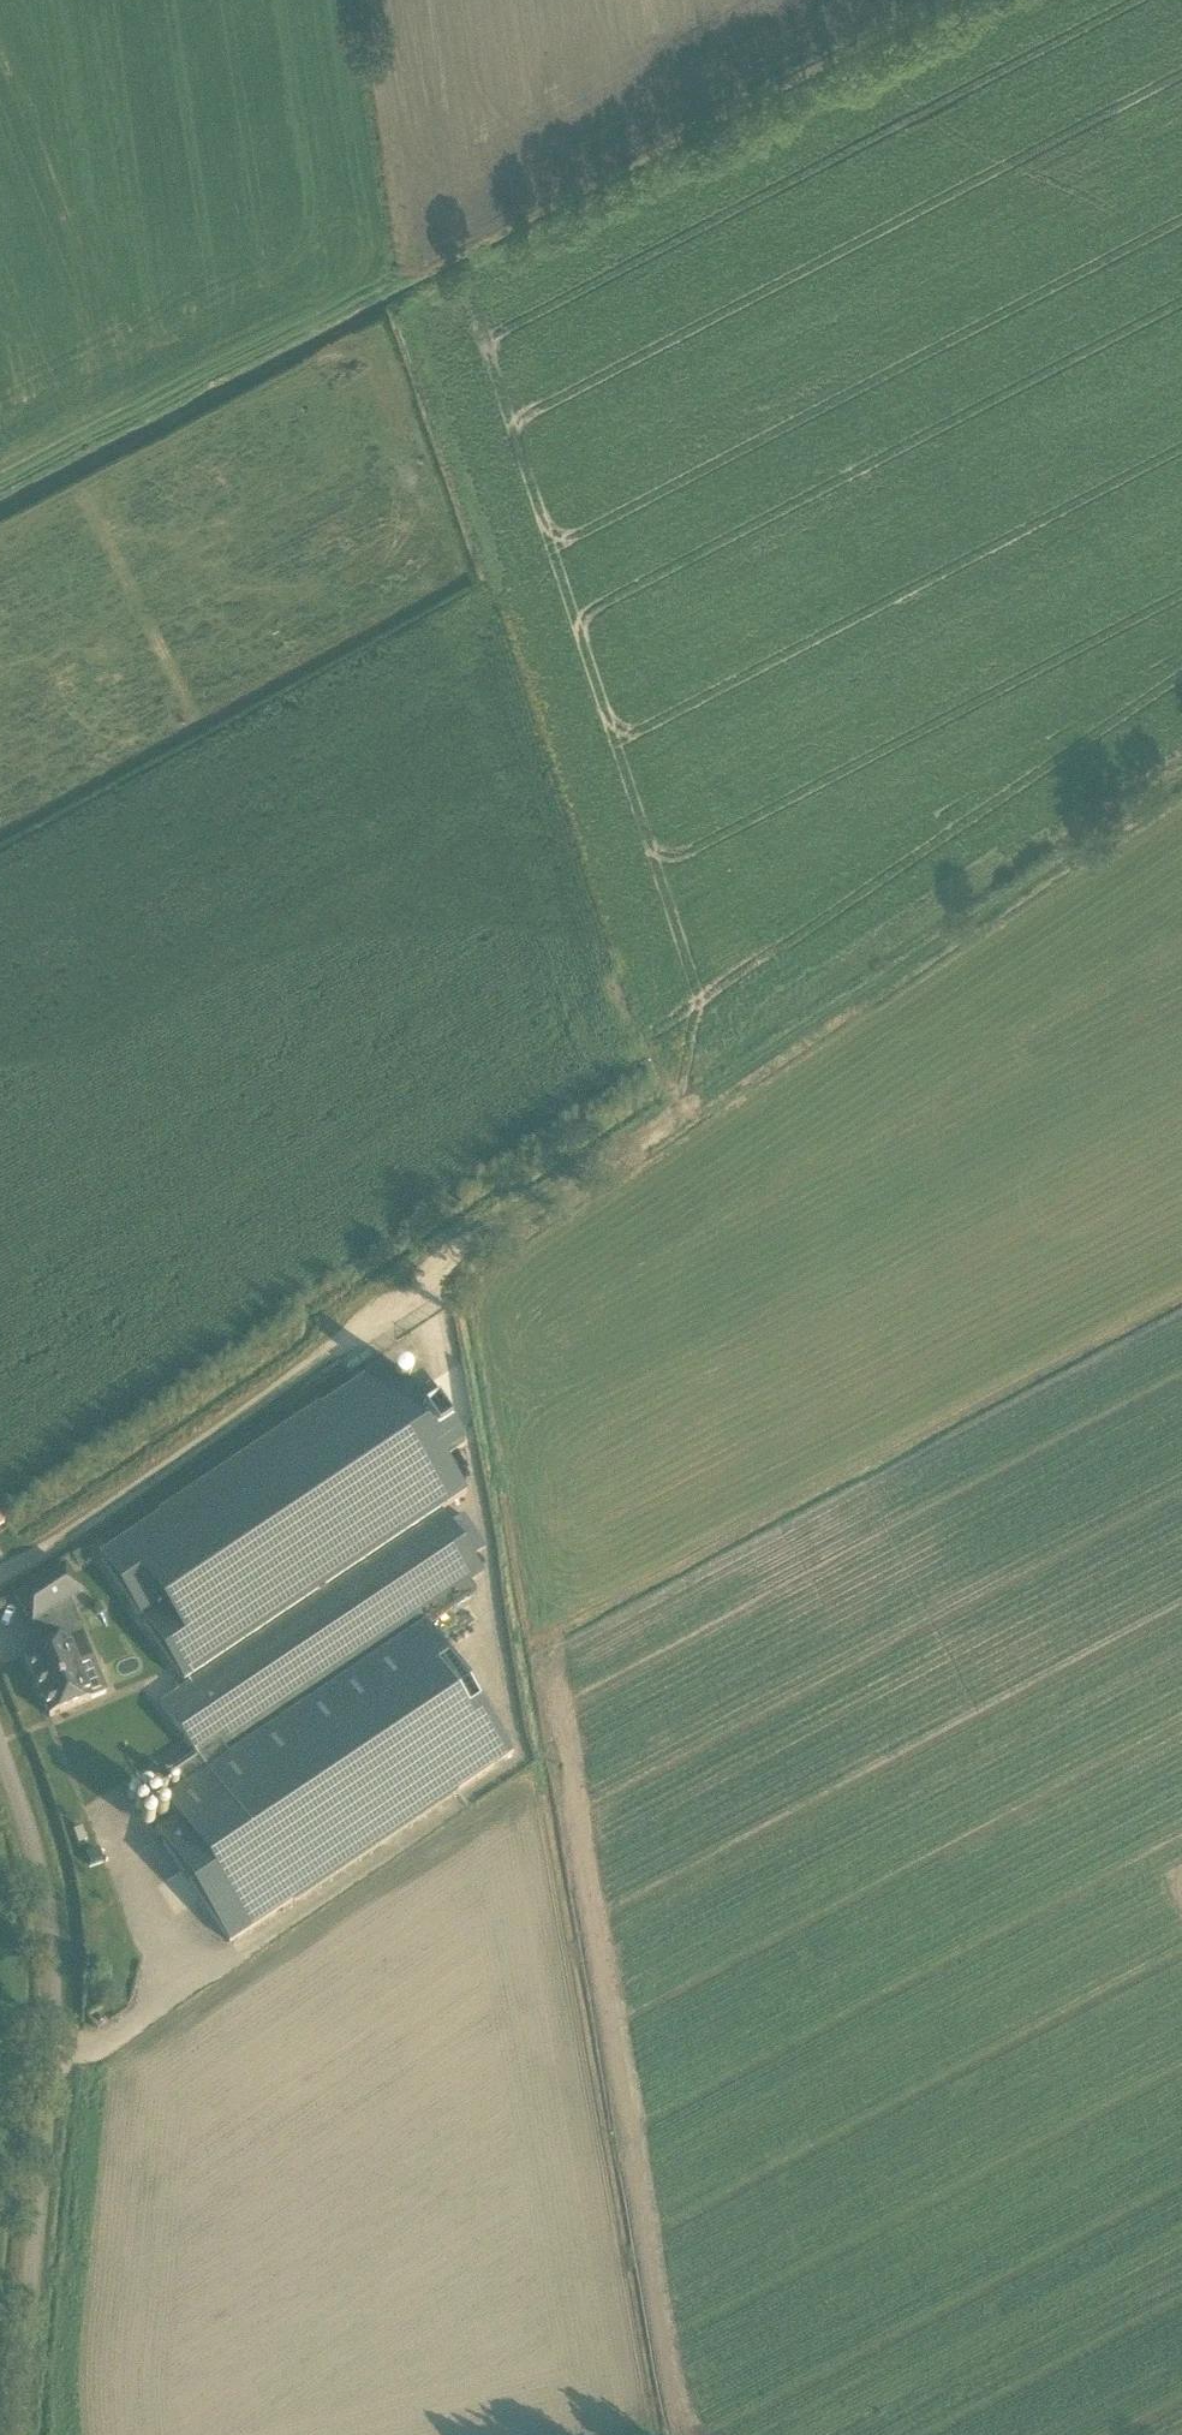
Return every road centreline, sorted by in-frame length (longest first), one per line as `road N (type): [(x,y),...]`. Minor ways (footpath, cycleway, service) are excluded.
road 1 (unclassified): [(15,2434),(51,1926),(0,1745)]

